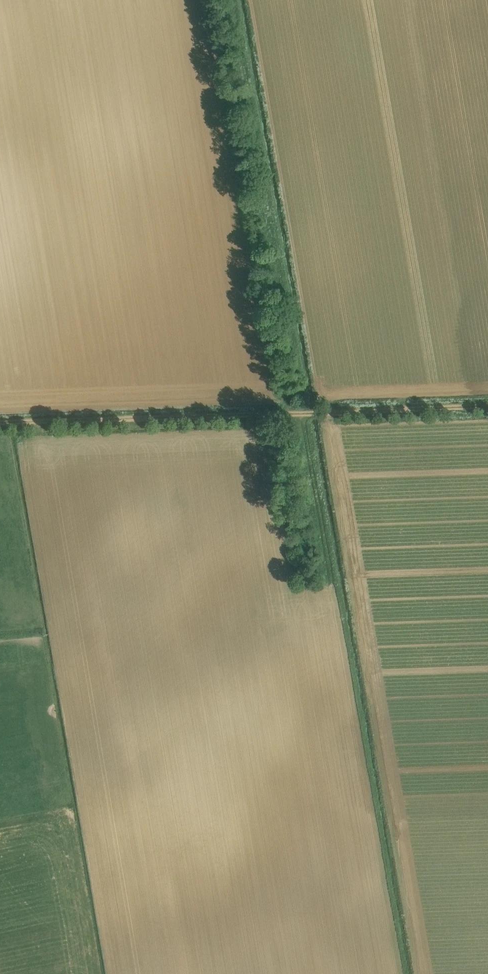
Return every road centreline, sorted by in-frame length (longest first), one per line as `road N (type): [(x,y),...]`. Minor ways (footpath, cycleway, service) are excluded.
road 1 (track): [(0,422),(487,405)]

